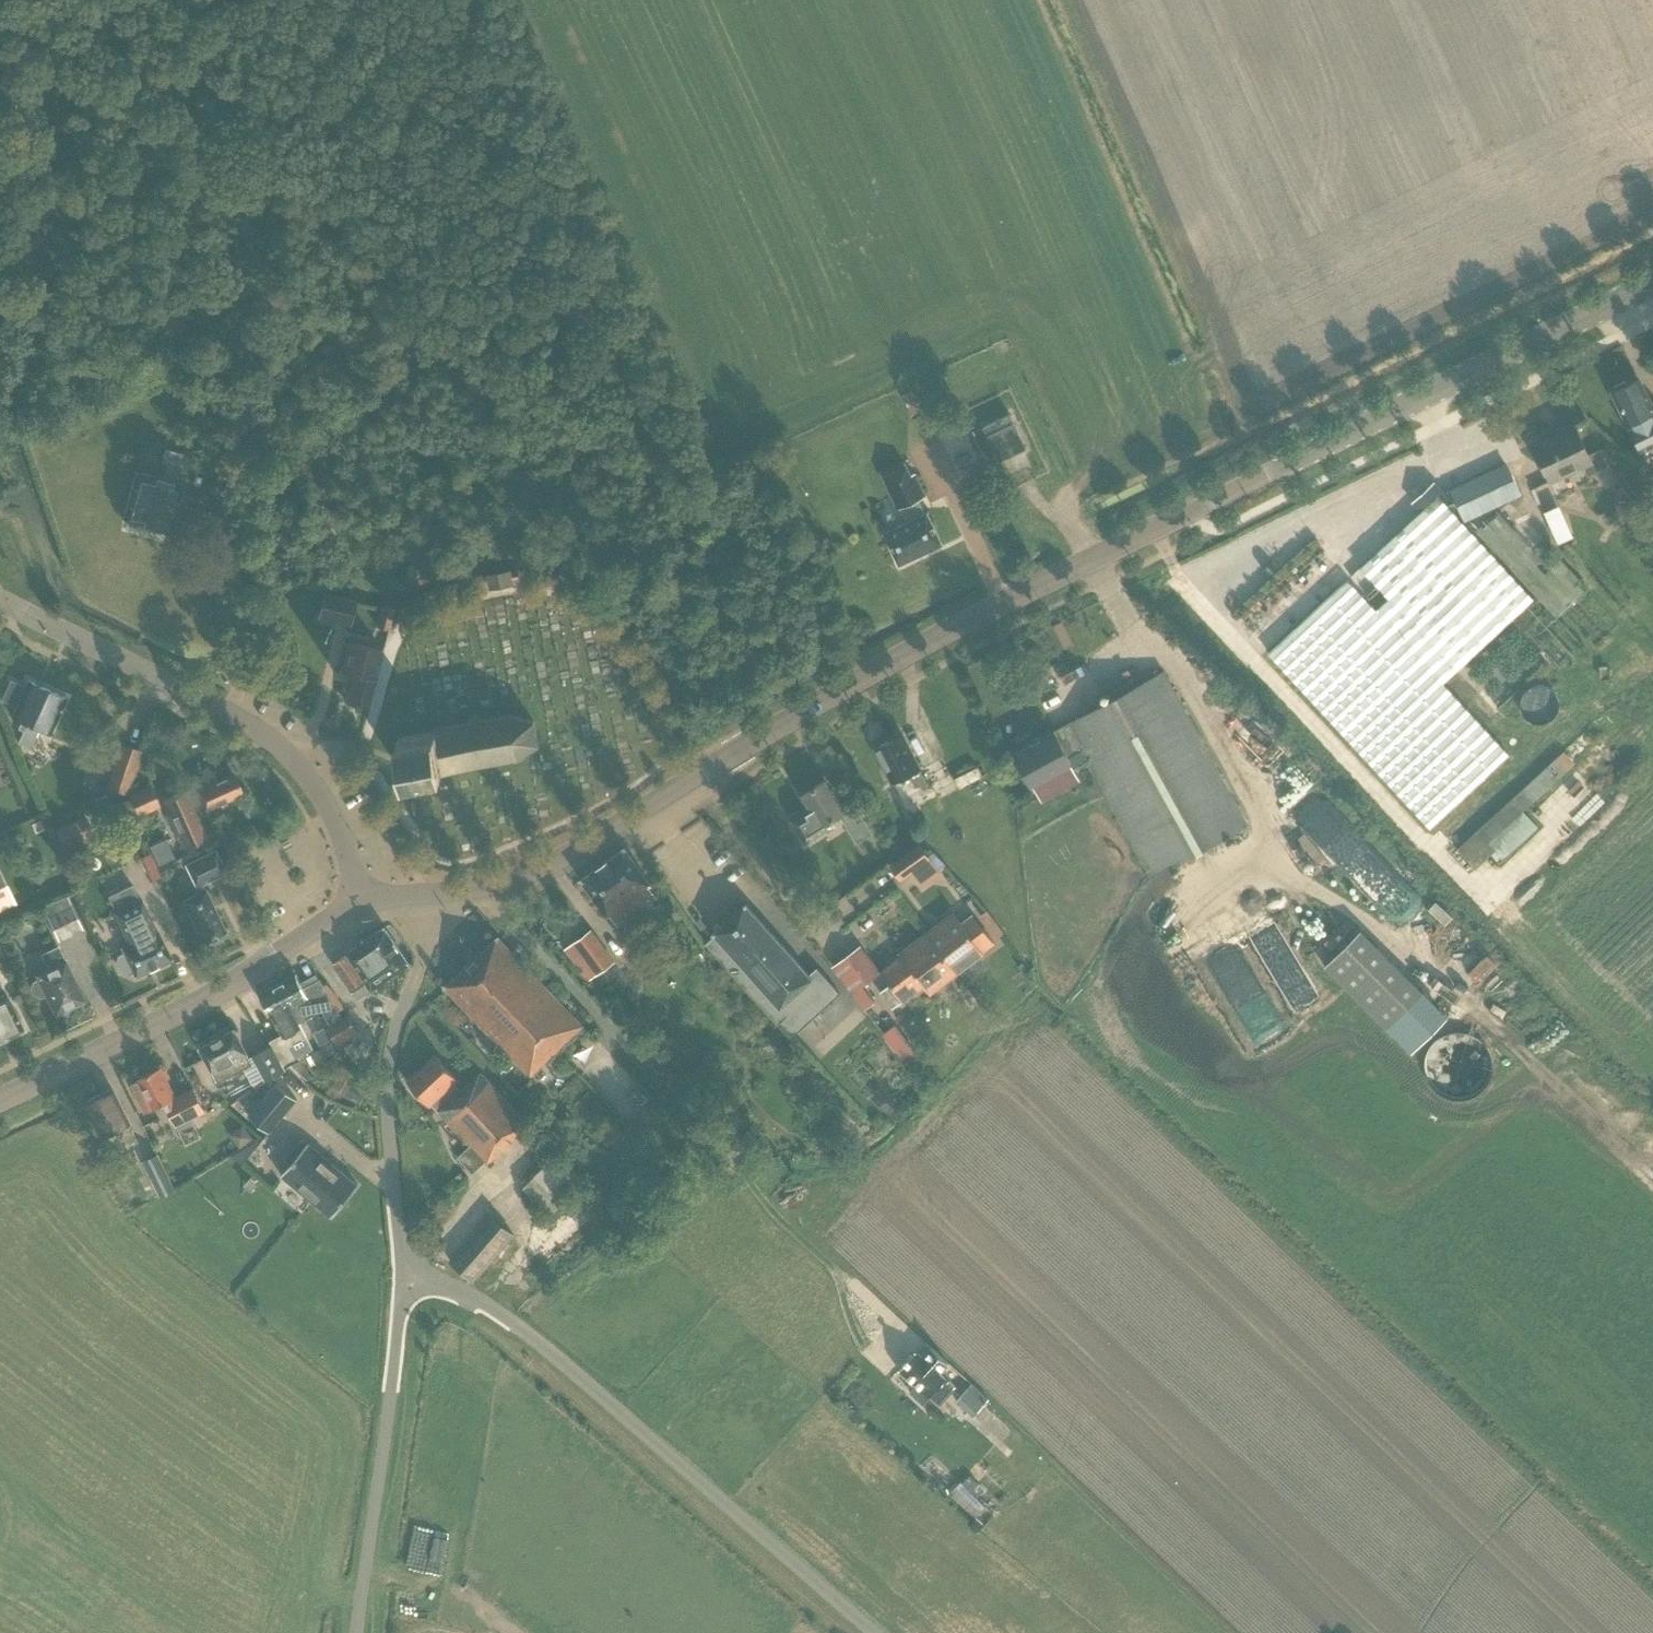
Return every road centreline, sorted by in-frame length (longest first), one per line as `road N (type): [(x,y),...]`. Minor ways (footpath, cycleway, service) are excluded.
road 1 (tertiary): [(434,894),(490,887),(579,850),(871,675),(1652,287)]
road 2 (unclassified): [(870,1632),(534,1340),(470,1295),(402,1272)]
road 3 (tertiary): [(361,903),(343,838),(305,773),(279,748),(0,598)]
road 4 (tertiary): [(0,1102),(361,903)]
road 5 (unclassified): [(402,1272),(387,1096),(434,894)]
road 6 (unclassified): [(357,1632),(402,1272)]
road 7 (track): [(1477,1014),(1652,1189)]

